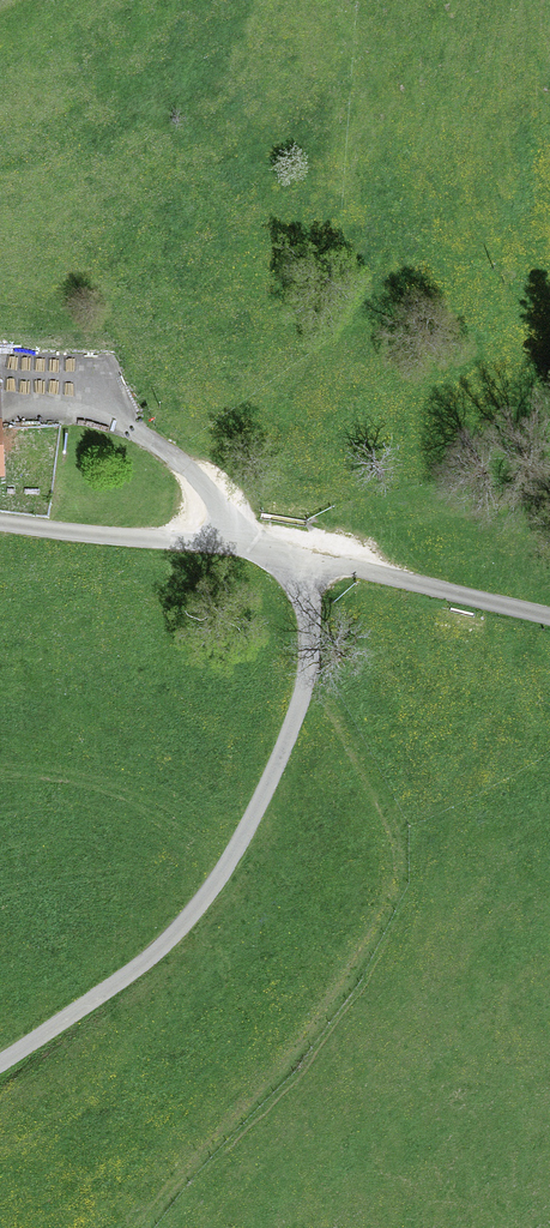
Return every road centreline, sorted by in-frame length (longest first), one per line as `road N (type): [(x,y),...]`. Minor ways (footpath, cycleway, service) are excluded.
road 1 (track): [(310,633),(329,694),(394,815),(403,844),(401,889),(386,942),(293,1088),(221,1149),(153,1227)]
road 2 (unclassified): [(0,1060),(115,982),(214,883),(292,726),(310,633),(303,558)]
road 3 (unclassified): [(0,523),(303,558)]
road 4 (unclassified): [(303,558),(549,615)]
road 5 (track): [(338,565),(364,523),(430,506),(522,500),(549,488)]

